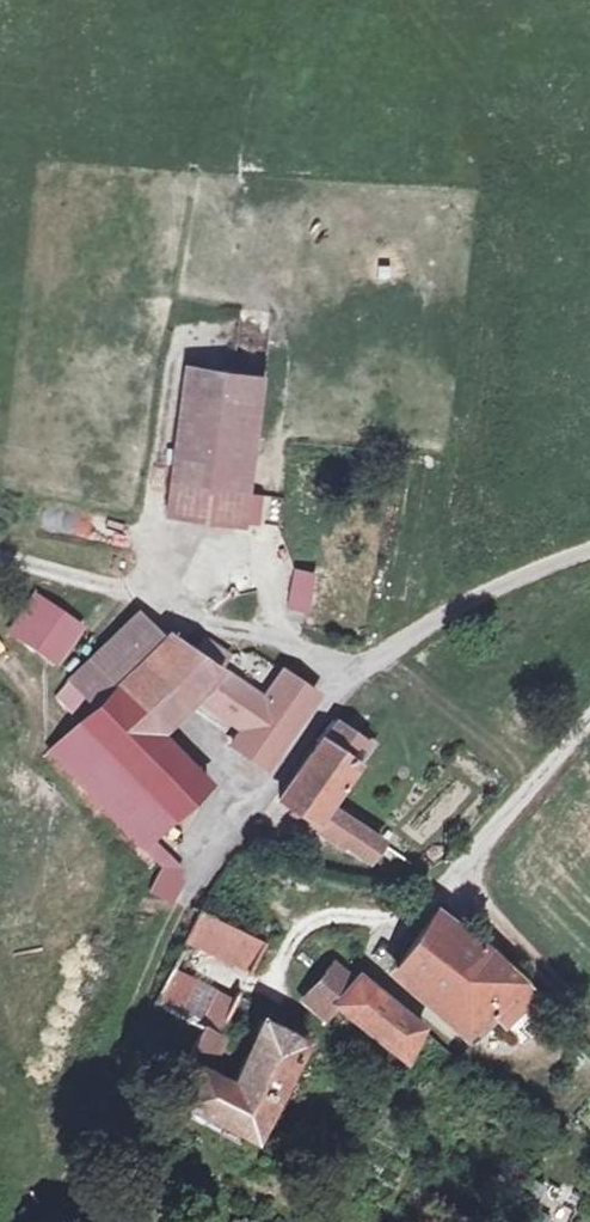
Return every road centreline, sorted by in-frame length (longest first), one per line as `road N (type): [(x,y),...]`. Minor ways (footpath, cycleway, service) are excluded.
road 1 (track): [(0,559),(122,590),(287,657),(354,668)]
road 2 (track): [(139,598),(176,352),(192,339),(226,340)]
road 3 (unclassified): [(589,548),(480,595),(354,668)]
road 4 (track): [(298,1017),(275,974),(295,936),(316,921),(404,918),(451,890)]
road 5 (track): [(287,657),(261,549),(149,534)]
road 6 (track): [(589,1020),(451,890)]

